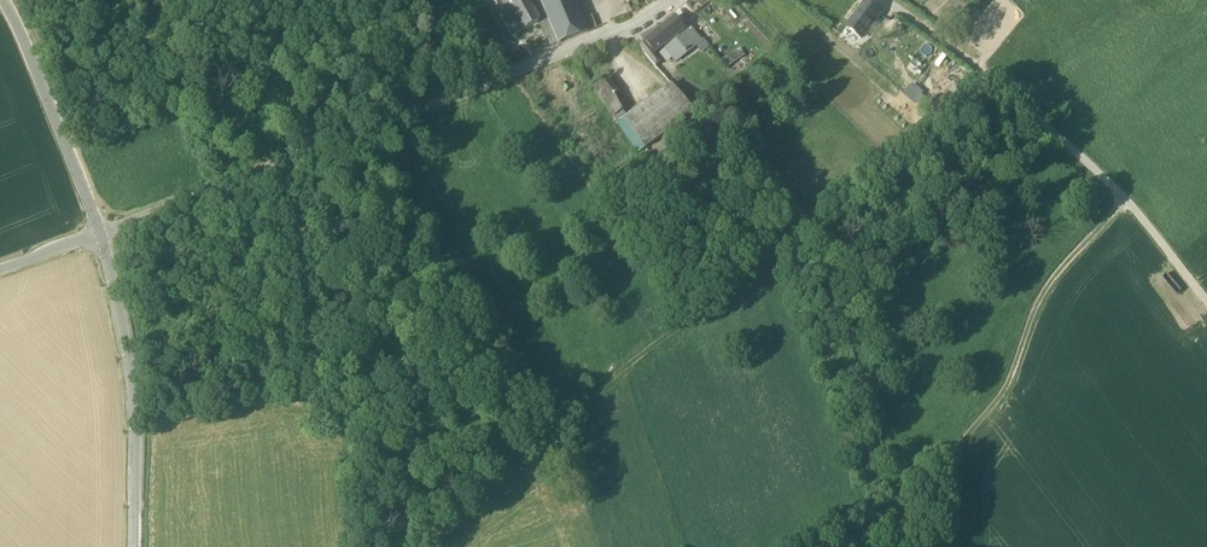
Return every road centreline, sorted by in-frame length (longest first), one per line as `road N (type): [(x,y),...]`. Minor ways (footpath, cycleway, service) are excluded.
road 1 (unclassified): [(101,233),(639,28),(674,0)]
road 2 (track): [(953,546),(956,453),(1003,392),(1060,268),(1126,200)]
road 3 (track): [(943,47),(1126,200),(1206,302)]
road 4 (tertiary): [(135,546),(137,426),(101,233)]
road 5 (tertiary): [(101,233),(4,0)]

